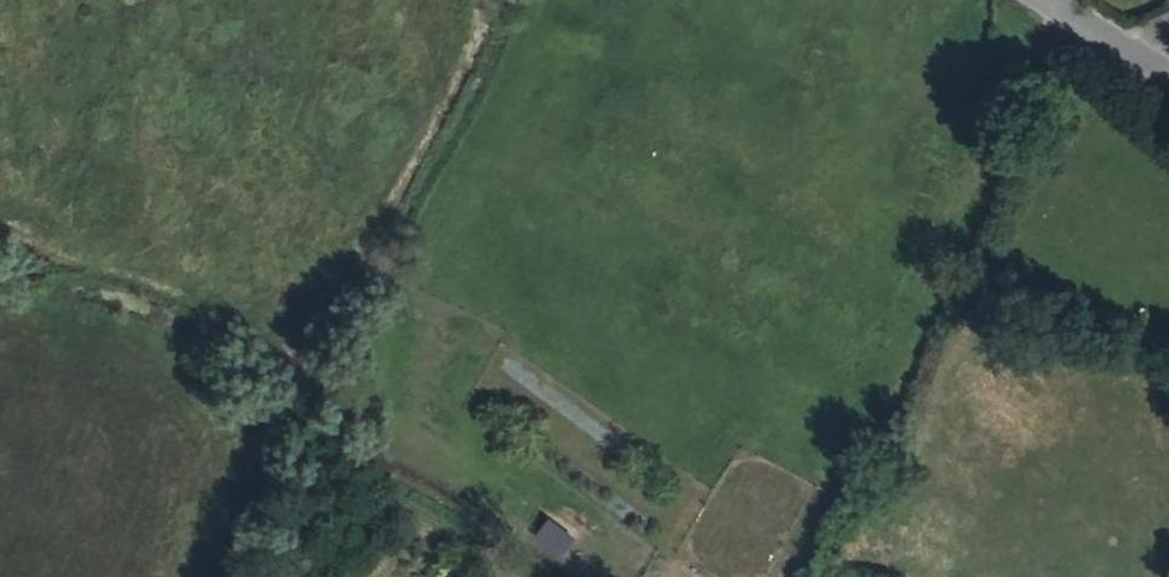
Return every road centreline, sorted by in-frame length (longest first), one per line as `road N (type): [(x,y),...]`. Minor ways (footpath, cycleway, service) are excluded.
road 1 (unclassified): [(1168,78),(1039,0)]

